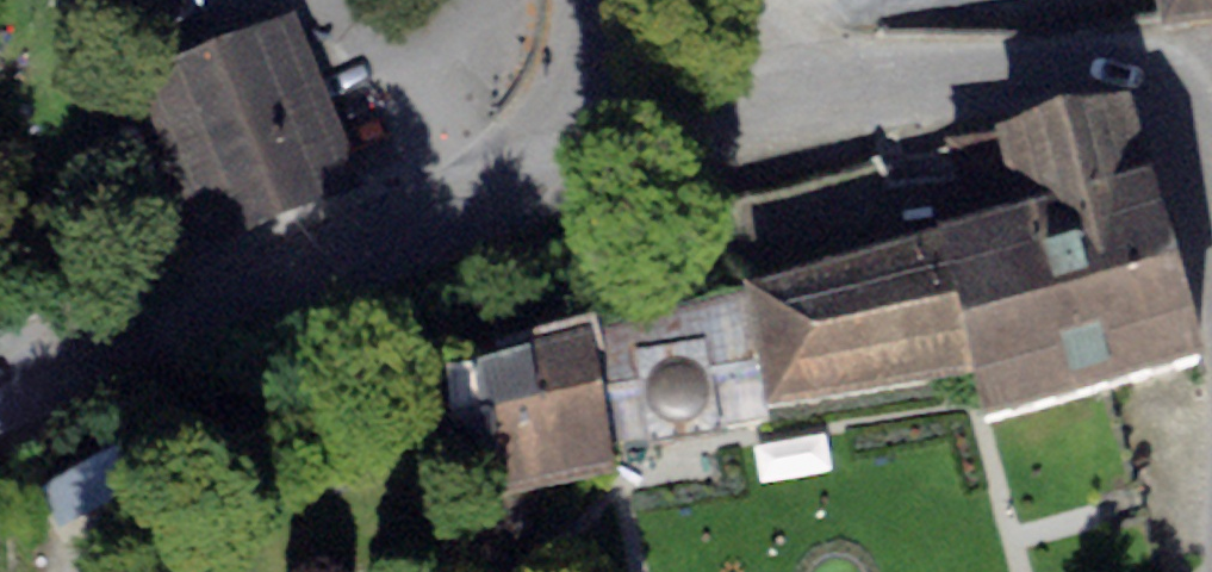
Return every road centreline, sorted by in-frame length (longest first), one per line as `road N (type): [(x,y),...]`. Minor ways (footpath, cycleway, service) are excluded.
road 1 (primary): [(547,183),(322,256),(0,387)]
road 2 (primary): [(811,104),(1134,70),(1176,95),(1211,207)]
road 3 (primary): [(547,183),(811,104)]
road 4 (tertiary): [(599,0),(547,183)]
road 5 (tertiary): [(811,104),(692,0)]

